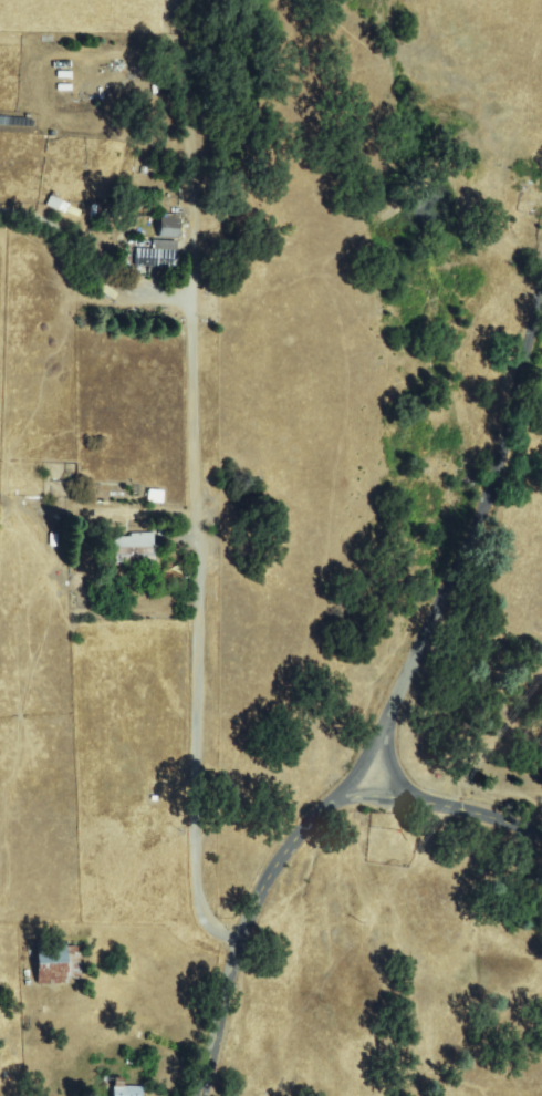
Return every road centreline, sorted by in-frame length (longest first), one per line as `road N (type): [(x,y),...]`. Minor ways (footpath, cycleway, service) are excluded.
road 1 (residential): [(238,935),(211,910),(201,846),(207,521),(188,0)]
road 2 (tertiary): [(541,259),(499,448),(468,536),(372,744),(268,872),(238,935),(195,1095)]
road 3 (residential): [(541,830),(427,797),(338,792)]
road 4 (residential): [(0,76),(186,74)]

